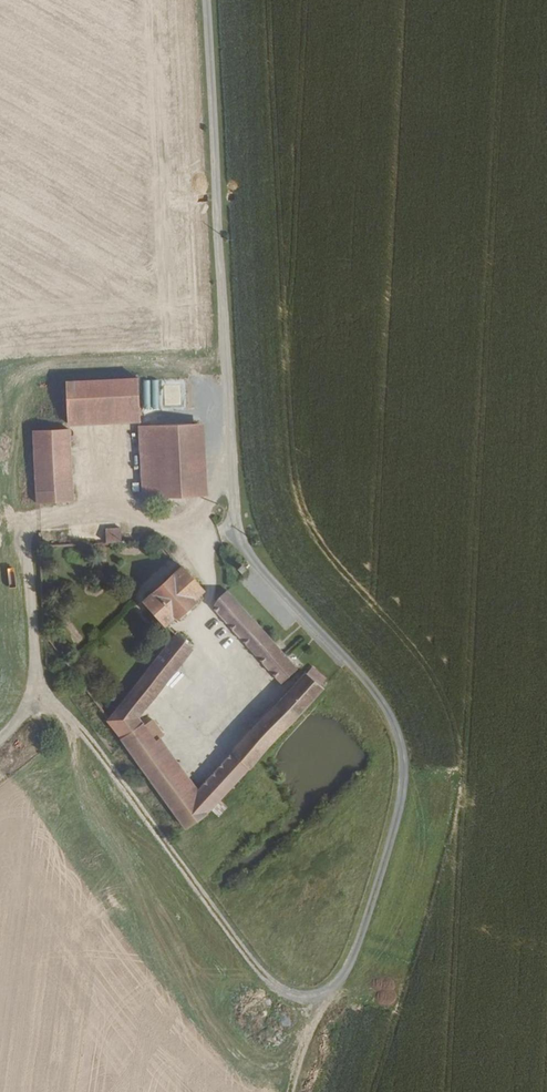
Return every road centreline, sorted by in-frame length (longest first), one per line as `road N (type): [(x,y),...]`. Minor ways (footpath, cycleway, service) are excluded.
road 1 (track): [(207,0),(235,531),(255,566),(379,698),(402,754),(401,798),(367,916),(334,987),(317,996),(279,990),(266,977),(102,756),(43,697),(26,536),(40,518),(128,508),(166,526),(211,500)]
road 2 (track): [(235,531),(203,543),(208,701)]

